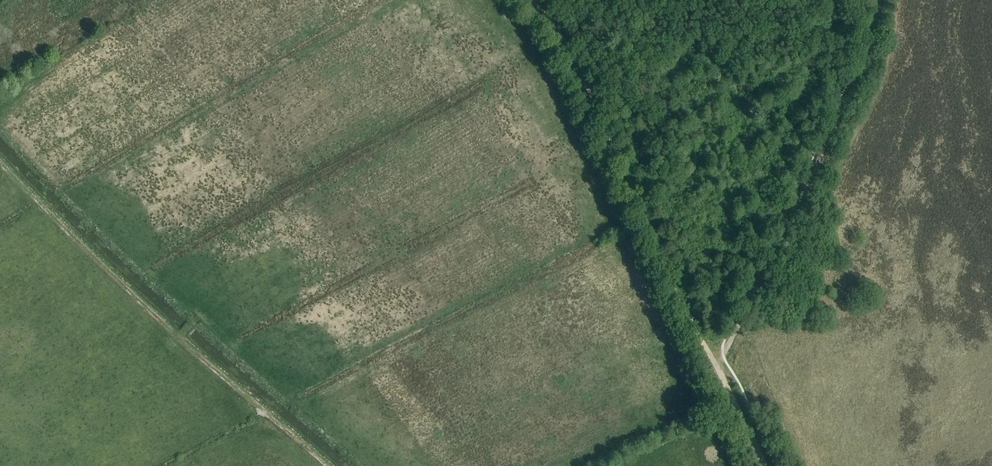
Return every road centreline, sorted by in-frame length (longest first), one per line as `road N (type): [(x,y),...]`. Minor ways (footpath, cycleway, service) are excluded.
road 1 (track): [(534,0),(572,54),(764,465)]
road 2 (track): [(320,465),(0,160)]
road 3 (track): [(711,360),(730,341),(828,146),(882,0)]

